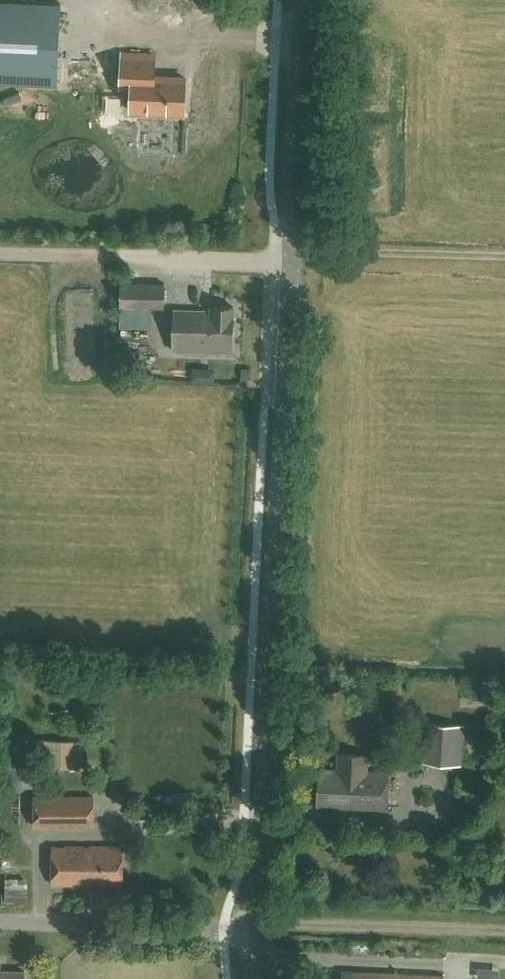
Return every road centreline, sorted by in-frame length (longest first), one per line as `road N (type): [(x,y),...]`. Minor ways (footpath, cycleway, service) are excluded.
road 1 (tertiary): [(258,978),(304,0)]
road 2 (track): [(276,256),(0,249)]
road 3 (track): [(504,256),(276,256)]

